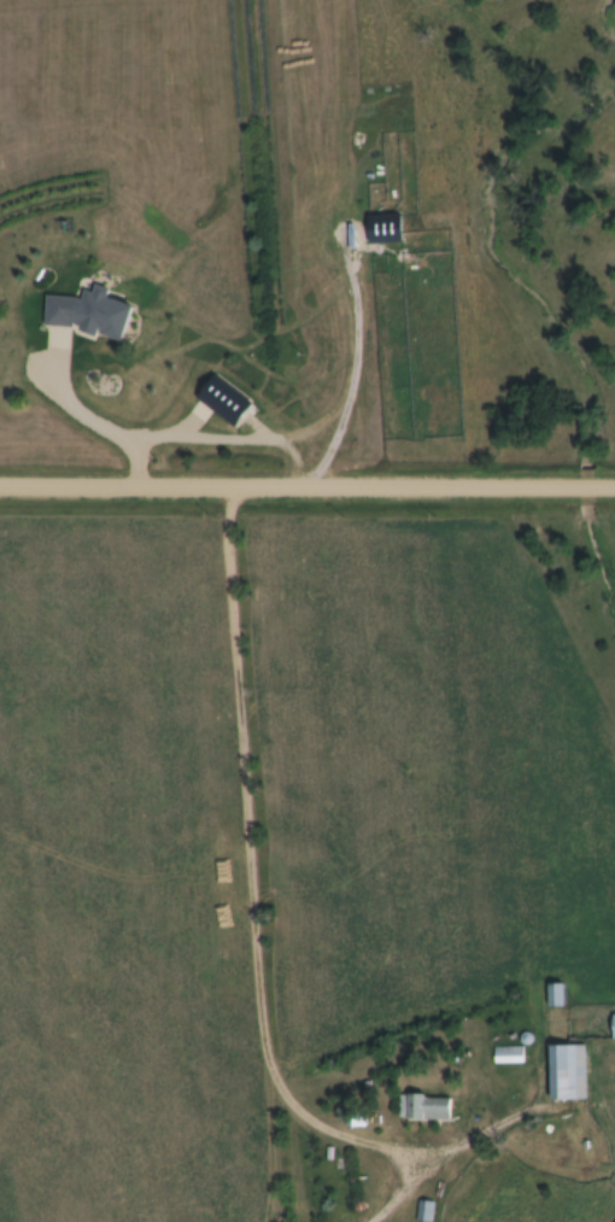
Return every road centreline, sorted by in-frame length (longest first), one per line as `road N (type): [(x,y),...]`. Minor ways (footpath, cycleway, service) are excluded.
road 1 (residential): [(465,489),(0,486)]
road 2 (residential): [(355,1221),(487,1123)]
road 3 (residential): [(614,489),(465,489)]

